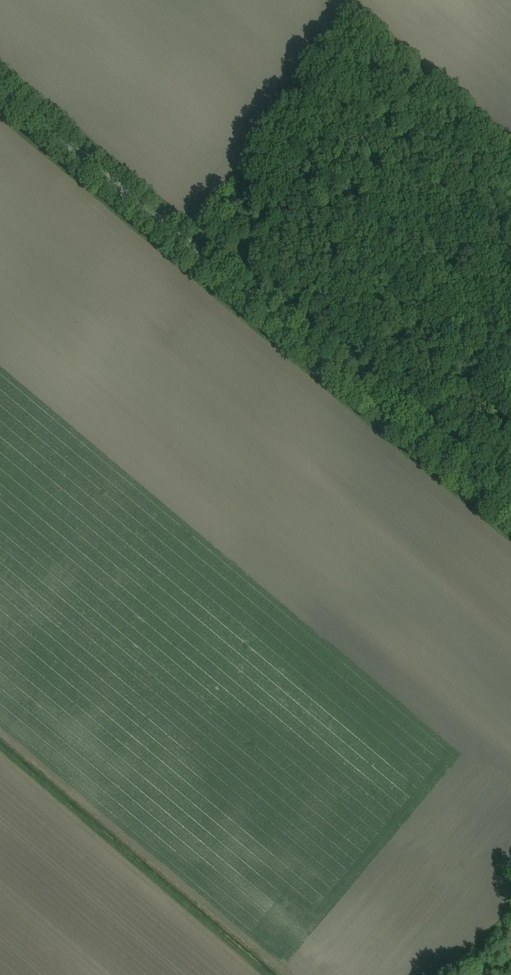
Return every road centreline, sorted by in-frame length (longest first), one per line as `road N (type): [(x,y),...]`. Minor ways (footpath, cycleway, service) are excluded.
road 1 (tertiary): [(510,511),(0,88)]

